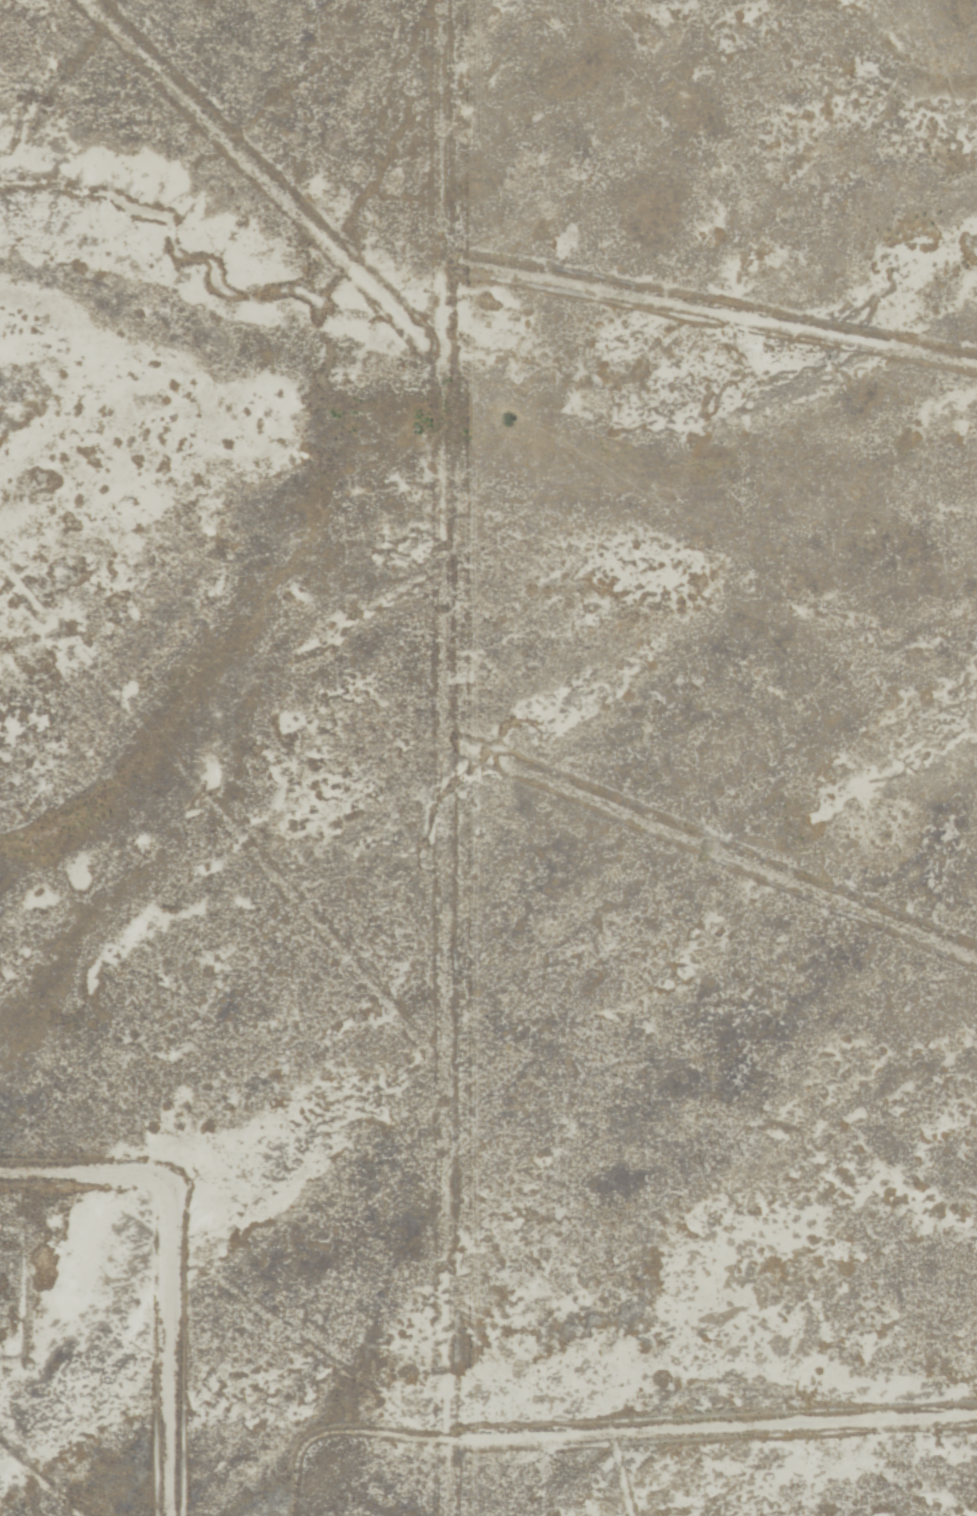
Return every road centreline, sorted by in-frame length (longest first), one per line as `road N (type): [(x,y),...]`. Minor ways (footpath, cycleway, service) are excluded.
road 1 (track): [(167,1515),(163,1189),(0,1186)]

